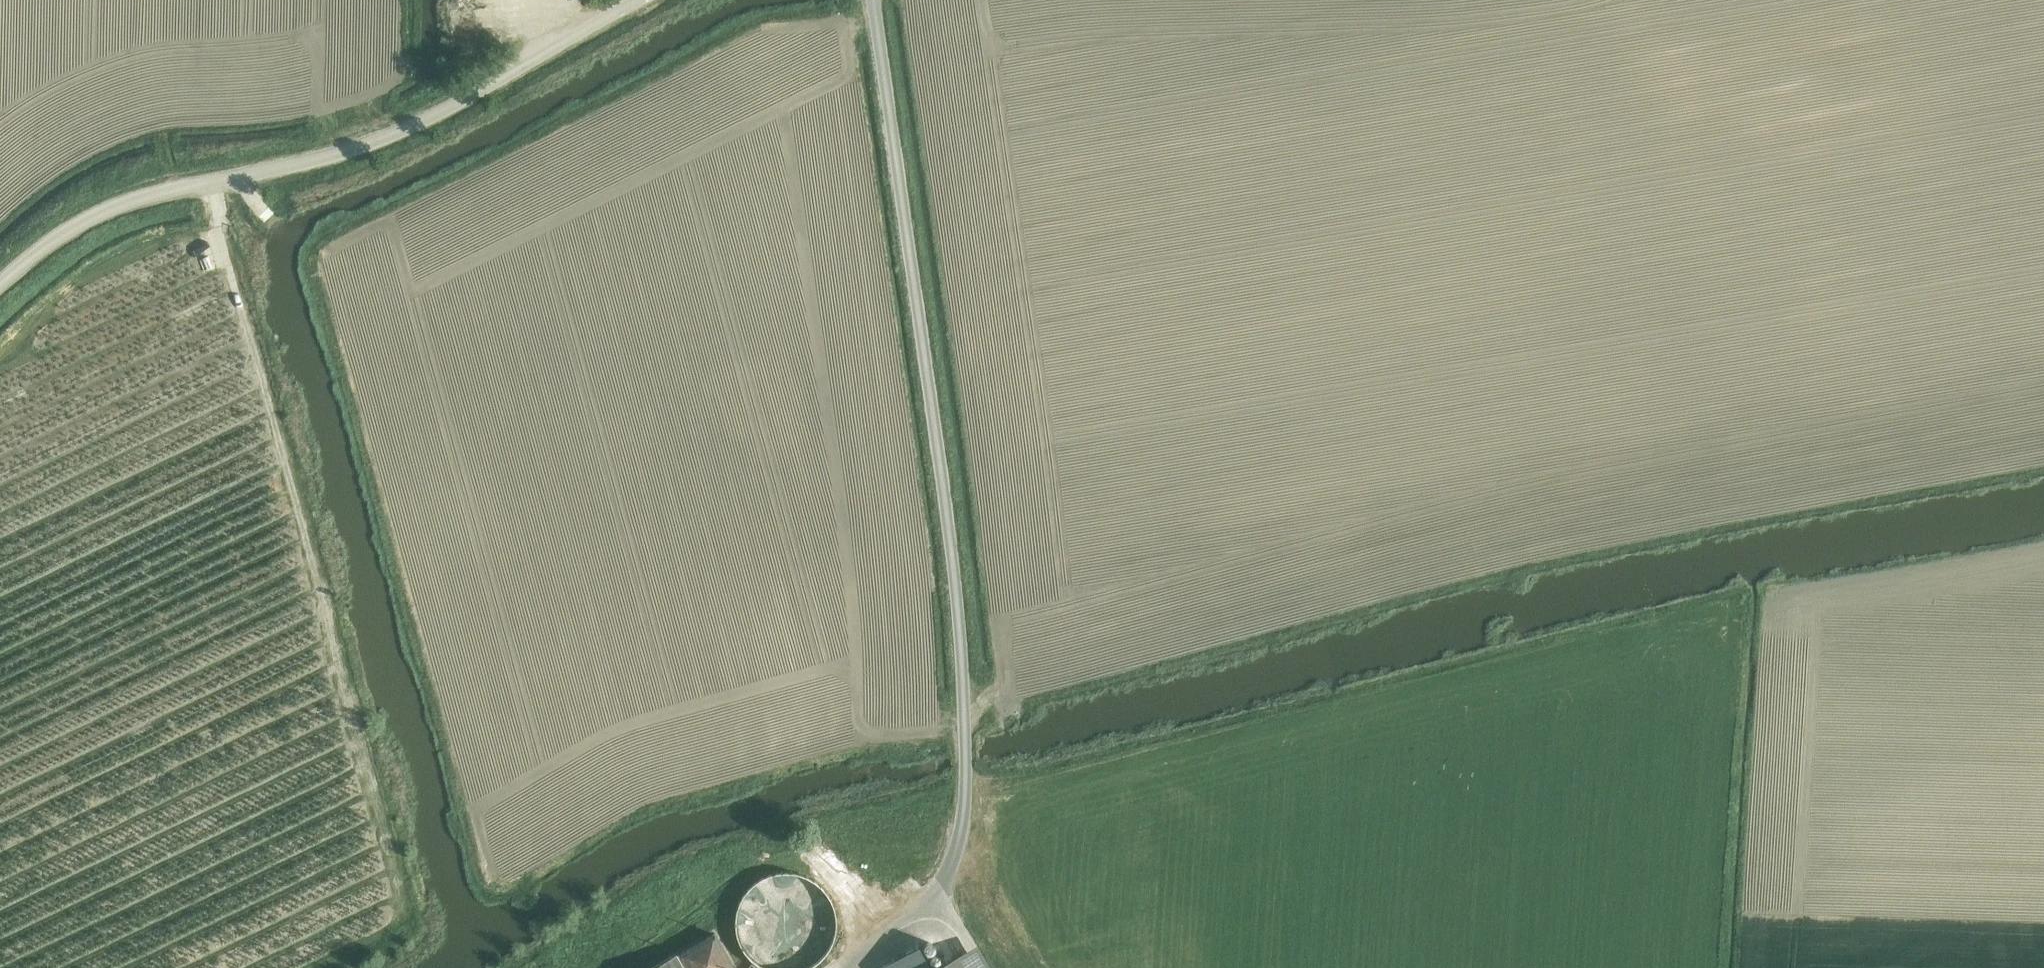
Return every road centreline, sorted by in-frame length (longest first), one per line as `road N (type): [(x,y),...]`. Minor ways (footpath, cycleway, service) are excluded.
road 1 (tertiary): [(0,289),(42,251),(117,205),(355,149),(439,114),(639,0)]

